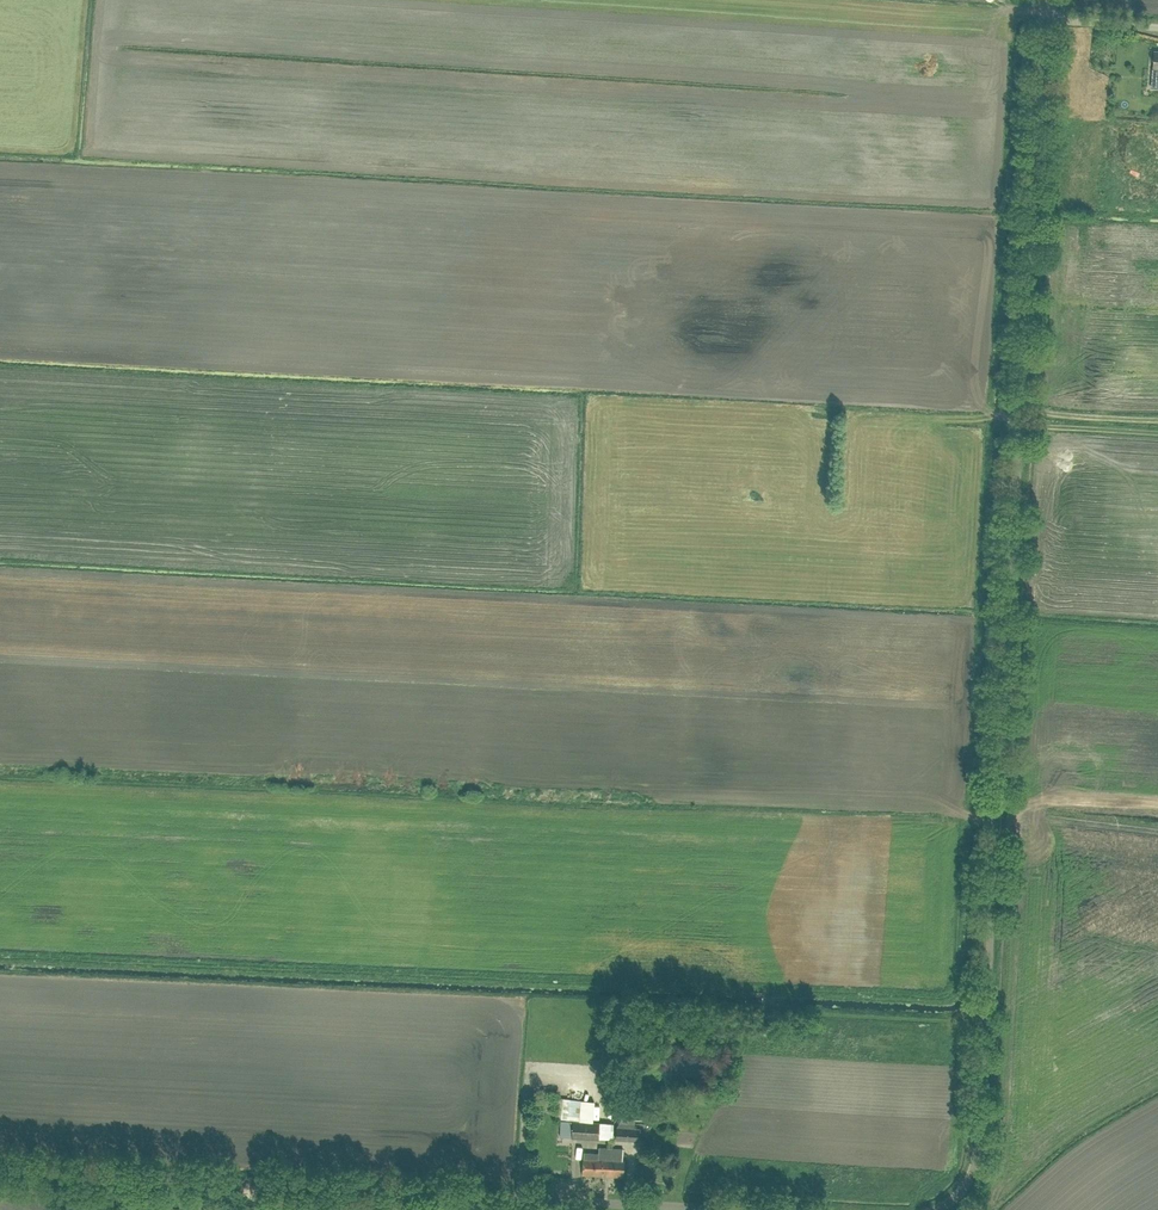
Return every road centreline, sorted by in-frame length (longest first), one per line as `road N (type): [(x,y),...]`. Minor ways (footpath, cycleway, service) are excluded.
road 1 (unclassified): [(938,1209),(961,1191),(978,1149),(1044,0)]
road 2 (unclassified): [(0,1169),(744,1209)]
road 3 (track): [(1021,419),(807,408)]
road 4 (track): [(955,805),(996,820),(1027,809),(1031,799),(1157,805)]

